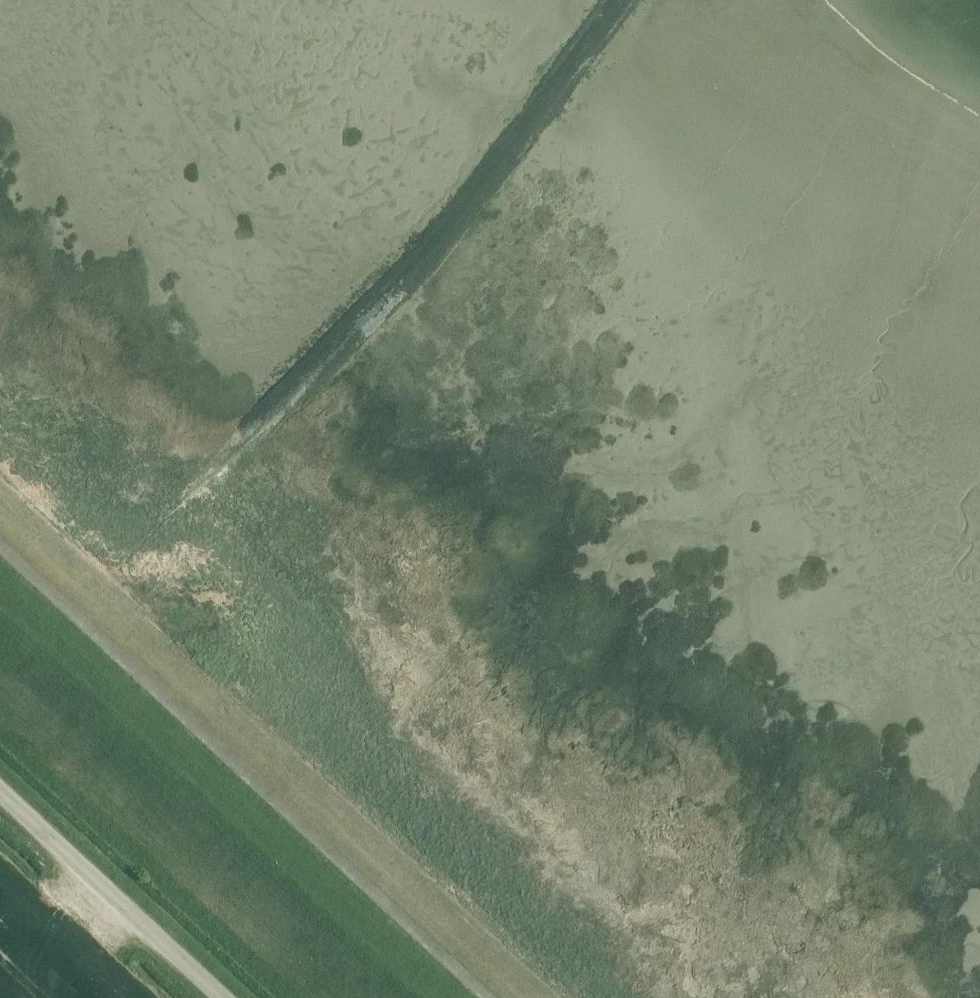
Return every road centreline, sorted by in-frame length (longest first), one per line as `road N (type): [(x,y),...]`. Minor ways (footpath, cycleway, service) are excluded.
road 1 (unclassified): [(222,997),(0,792)]

